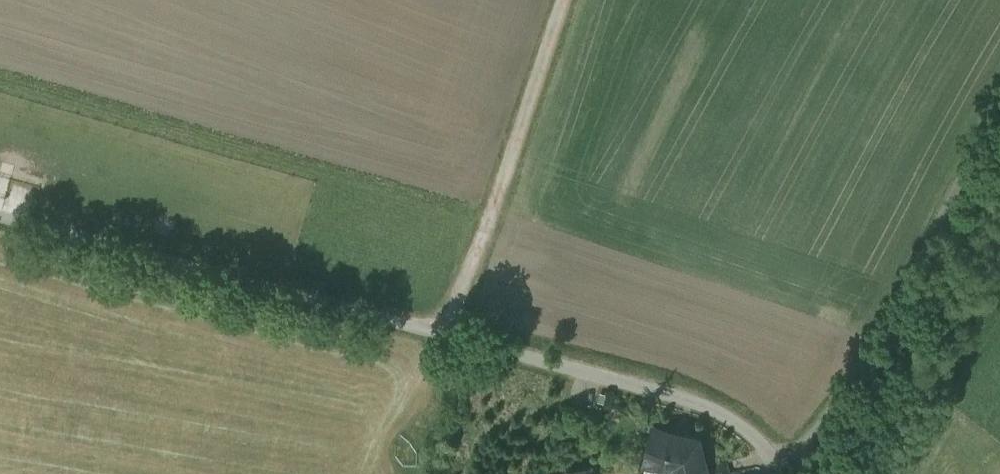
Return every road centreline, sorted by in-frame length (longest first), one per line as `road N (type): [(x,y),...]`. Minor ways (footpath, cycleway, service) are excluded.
road 1 (residential): [(782,473),(757,439),(699,402),(0,215)]
road 2 (track): [(776,464),(818,435),(842,398),(999,118)]

